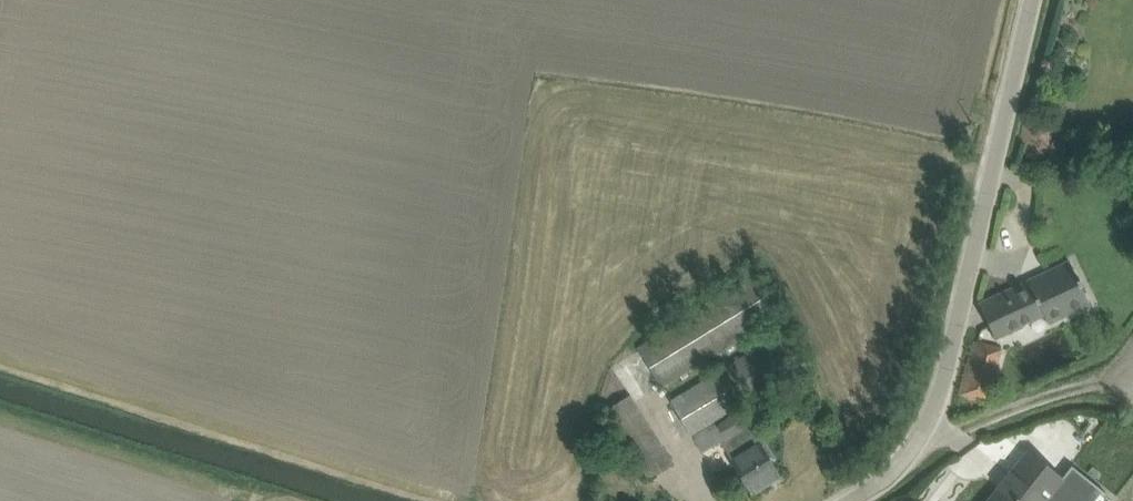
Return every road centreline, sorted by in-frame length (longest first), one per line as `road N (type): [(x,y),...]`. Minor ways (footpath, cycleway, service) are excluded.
road 1 (tertiary): [(1033,0),(928,427),(899,467),(850,500)]

